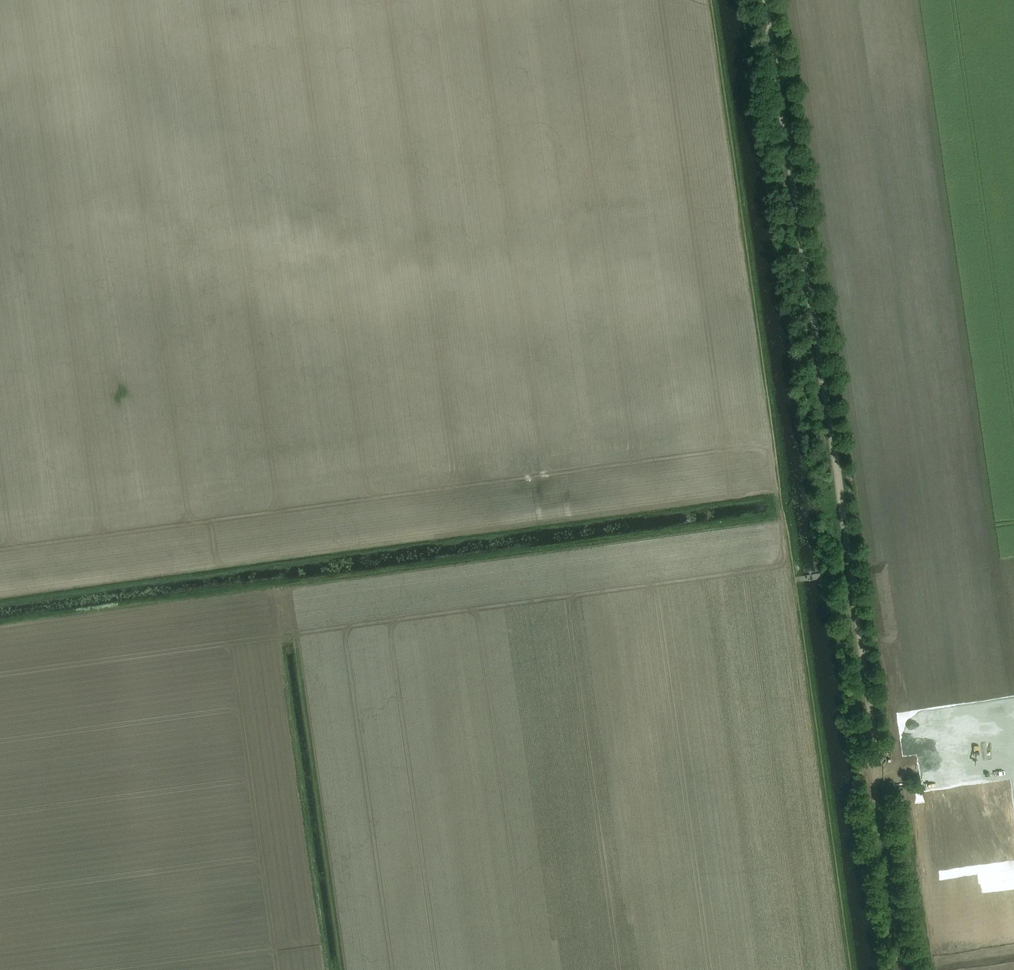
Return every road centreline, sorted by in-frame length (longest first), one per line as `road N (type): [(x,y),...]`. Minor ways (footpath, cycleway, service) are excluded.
road 1 (track): [(901,969),(765,0)]
road 2 (track): [(1013,754),(878,776)]

